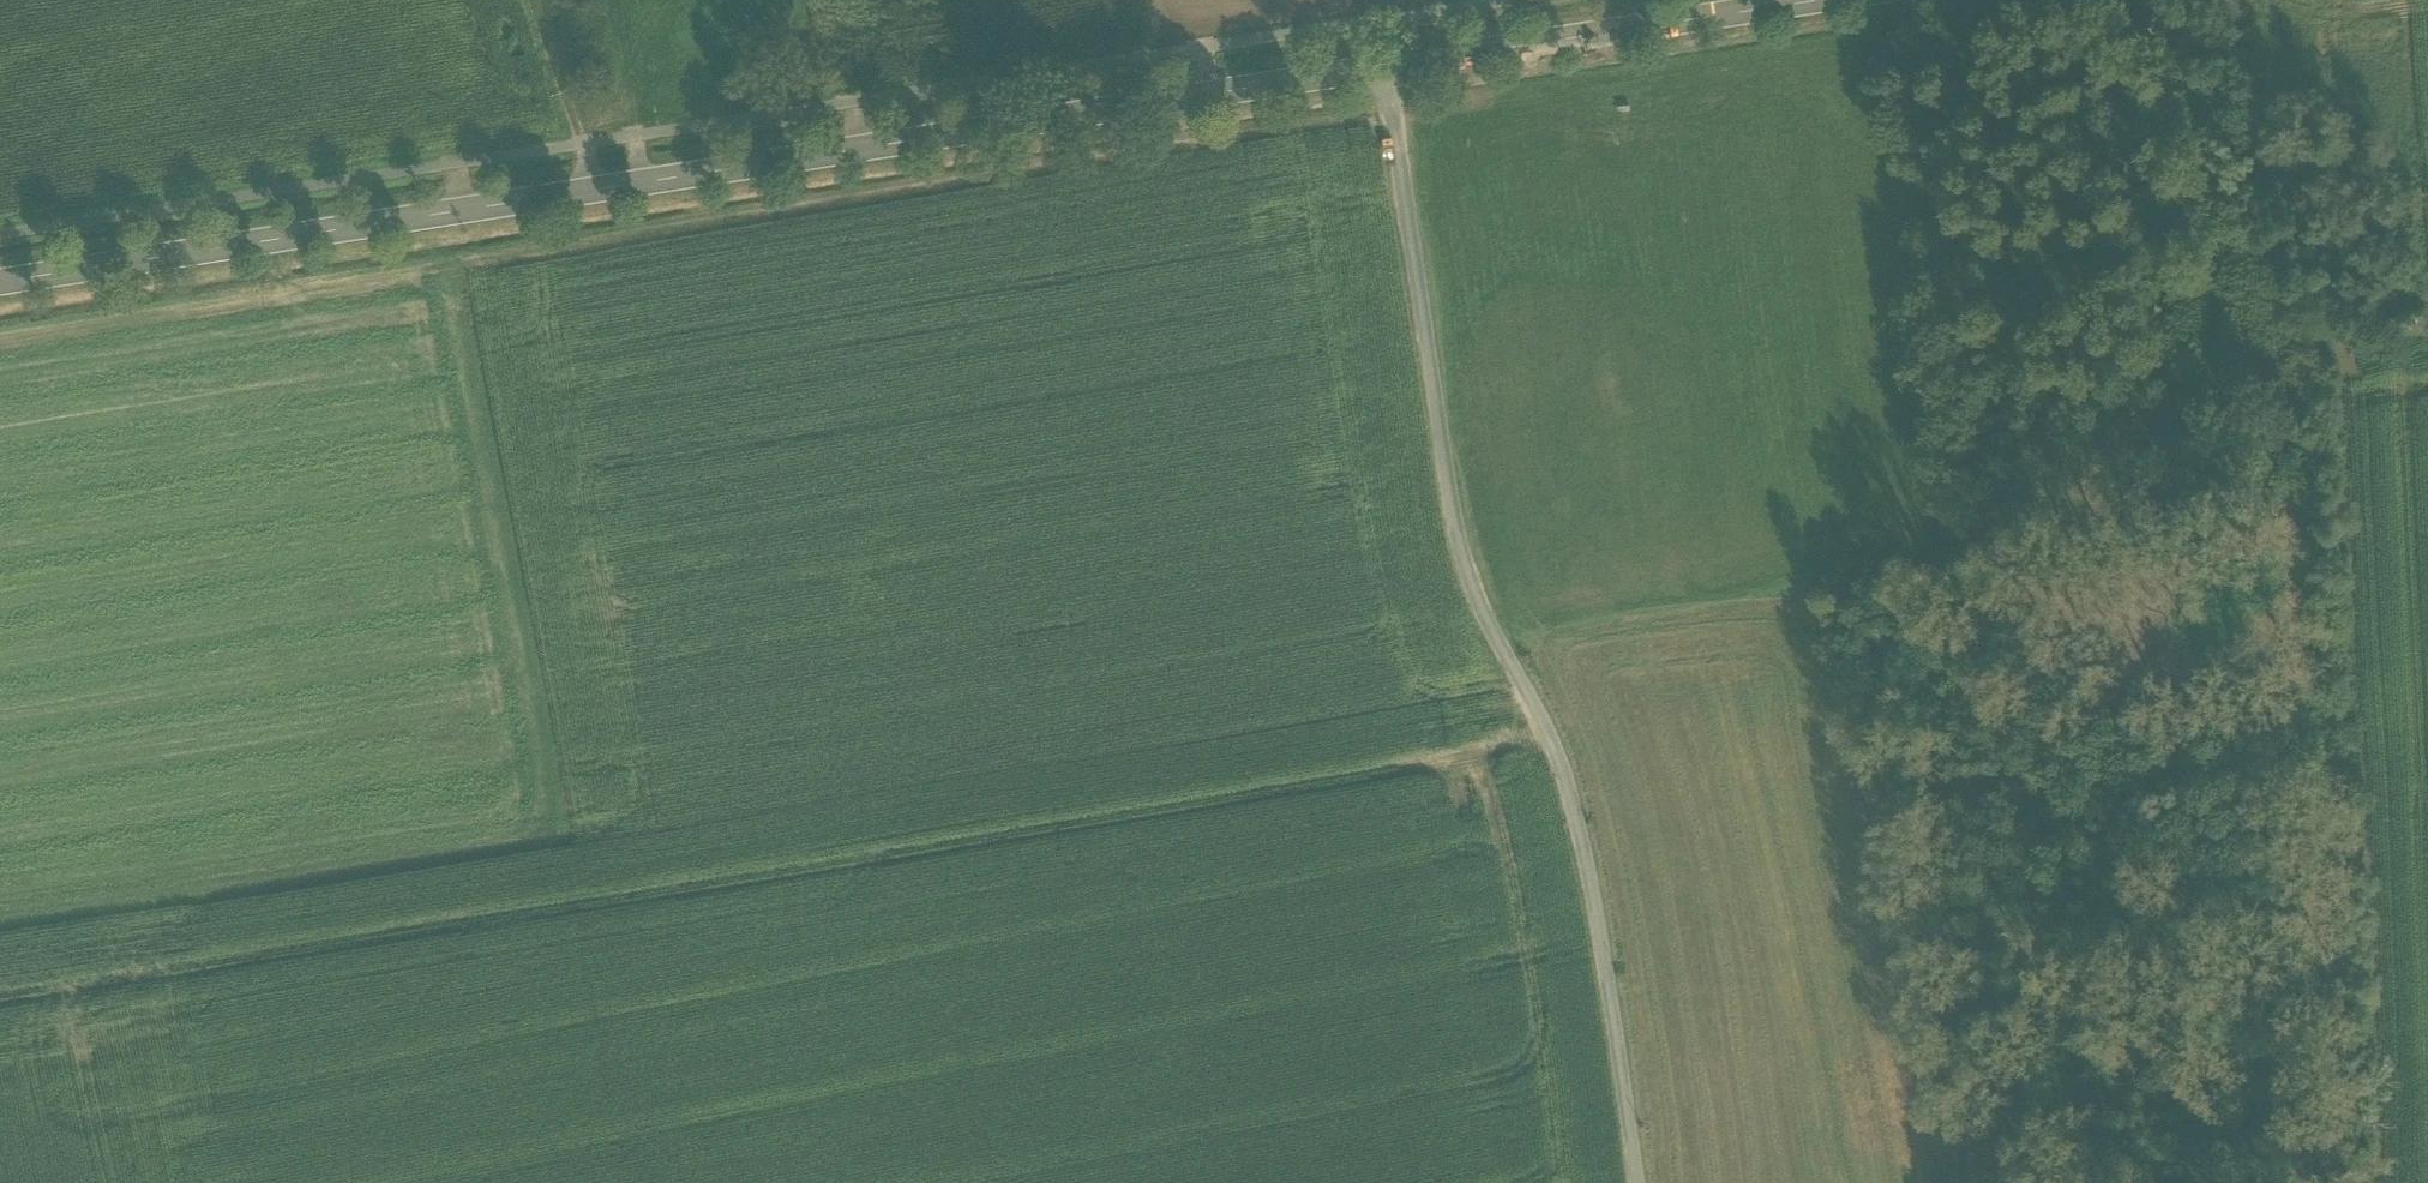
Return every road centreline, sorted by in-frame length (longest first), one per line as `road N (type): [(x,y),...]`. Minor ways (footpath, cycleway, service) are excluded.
road 1 (tertiary): [(0,284),(1381,69)]
road 2 (unclassified): [(1381,69),(1463,583),(1570,794),(1636,1182)]
road 3 (tertiary): [(1381,69),(1826,0)]
road 4 (track): [(594,193),(533,0)]

